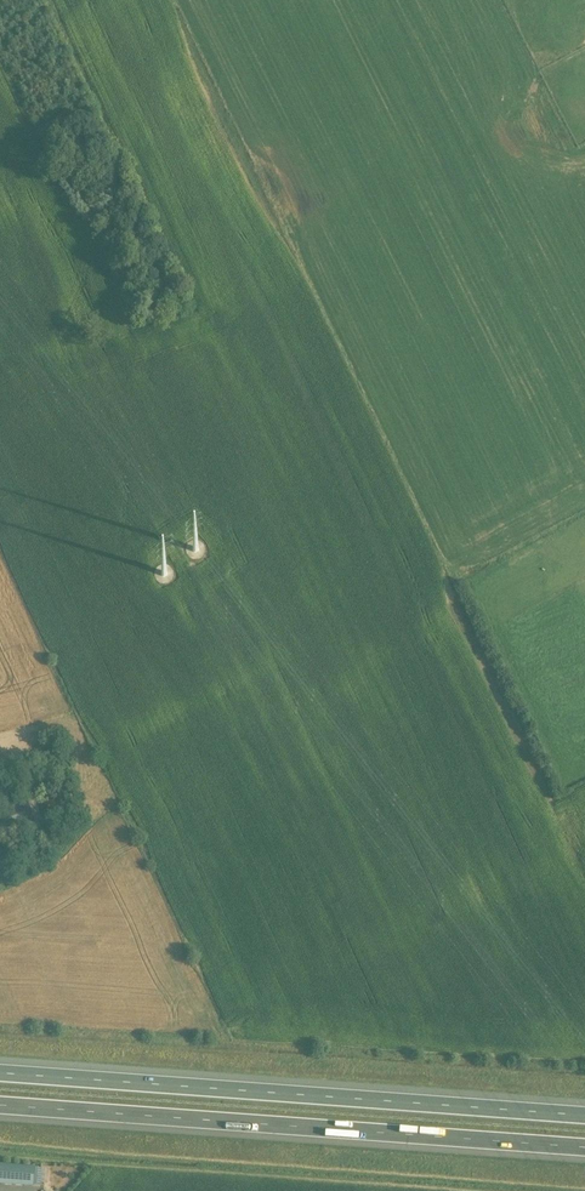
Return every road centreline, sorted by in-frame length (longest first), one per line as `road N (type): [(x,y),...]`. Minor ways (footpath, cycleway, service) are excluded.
road 1 (motorway): [(584,1116),(0,1073)]
road 2 (motorway): [(0,1105),(584,1148)]

